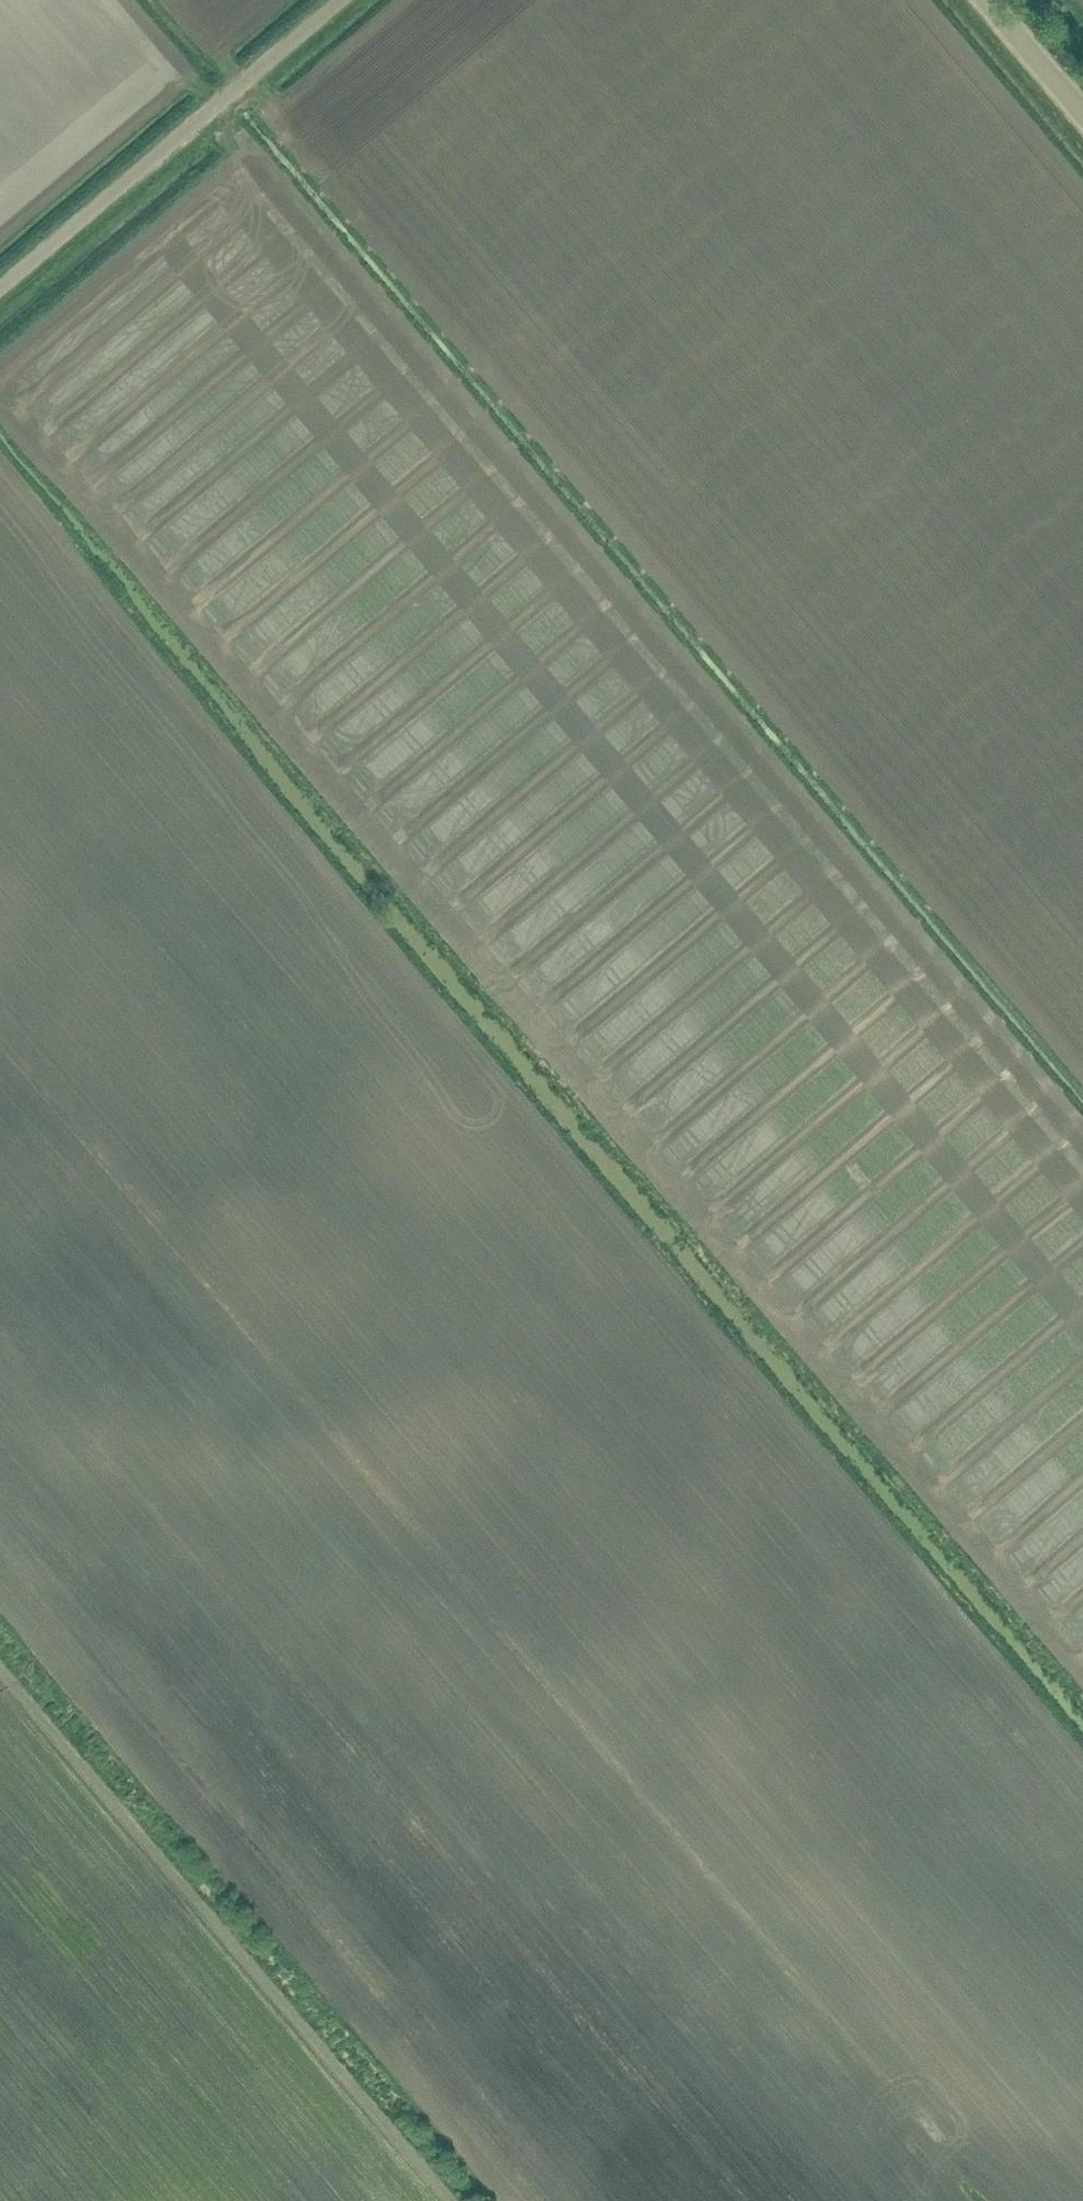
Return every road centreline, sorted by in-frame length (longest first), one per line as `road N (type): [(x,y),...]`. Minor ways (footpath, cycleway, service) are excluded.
road 1 (unclassified): [(0,283),(336,0)]
road 2 (tertiary): [(1082,115),(985,0)]

